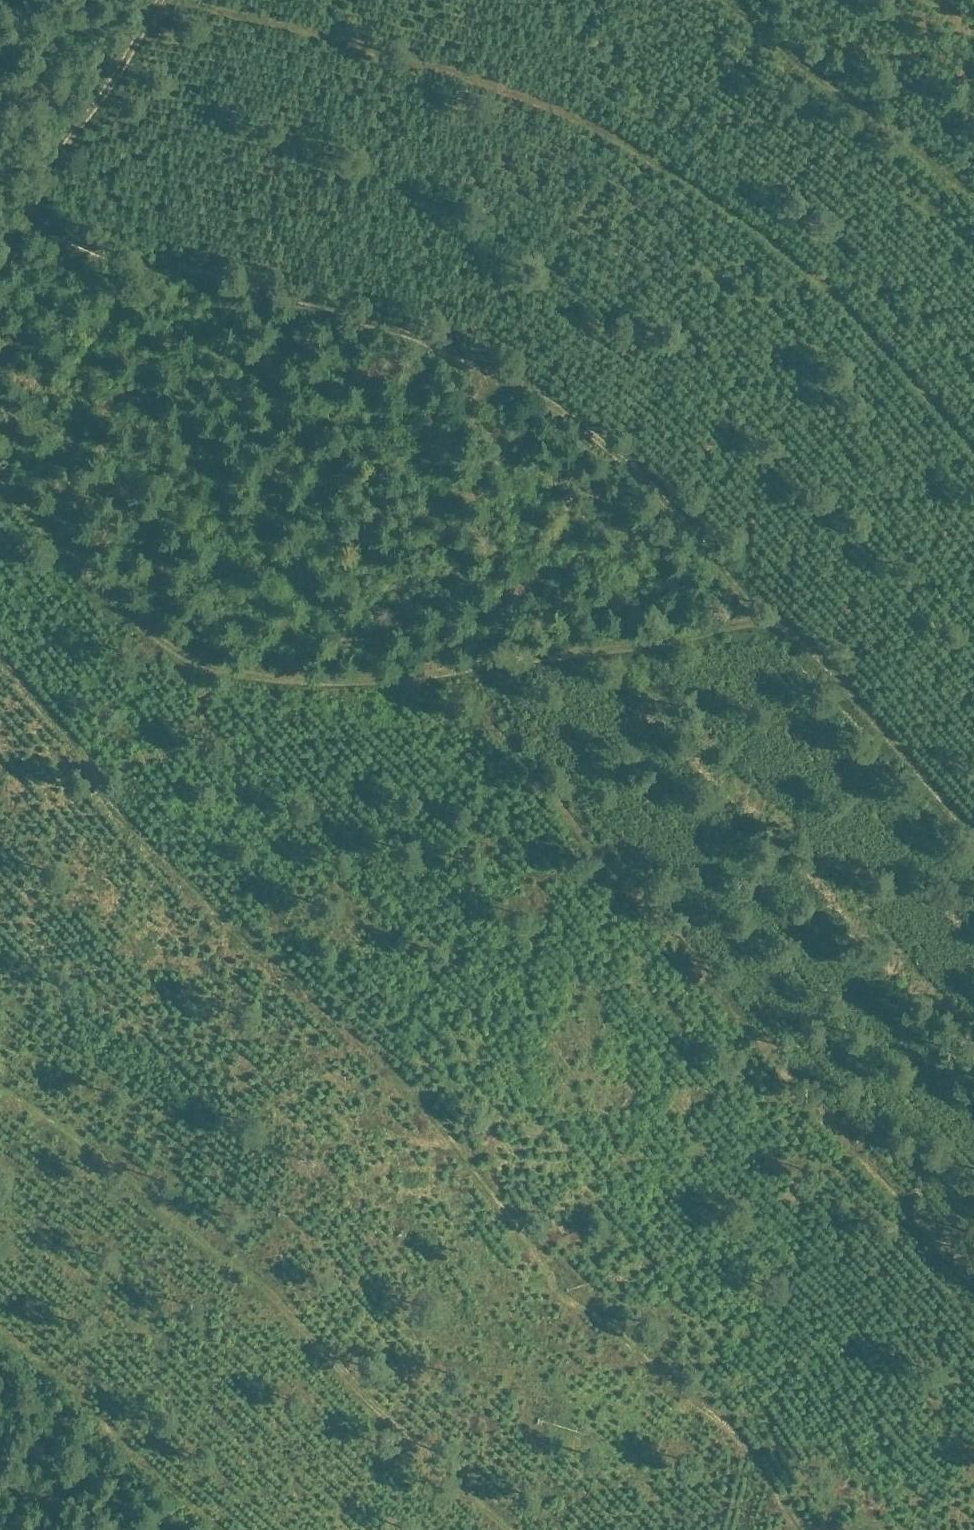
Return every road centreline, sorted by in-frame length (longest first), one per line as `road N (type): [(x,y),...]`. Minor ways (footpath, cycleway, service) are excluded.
road 1 (track): [(0,479),(204,680),(230,685),(744,629),(777,638),(813,661),(973,829)]
road 2 (track): [(777,638),(524,381),(38,198)]
road 3 (track): [(973,222),(707,0)]
road 4 (track): [(0,258),(160,0)]

